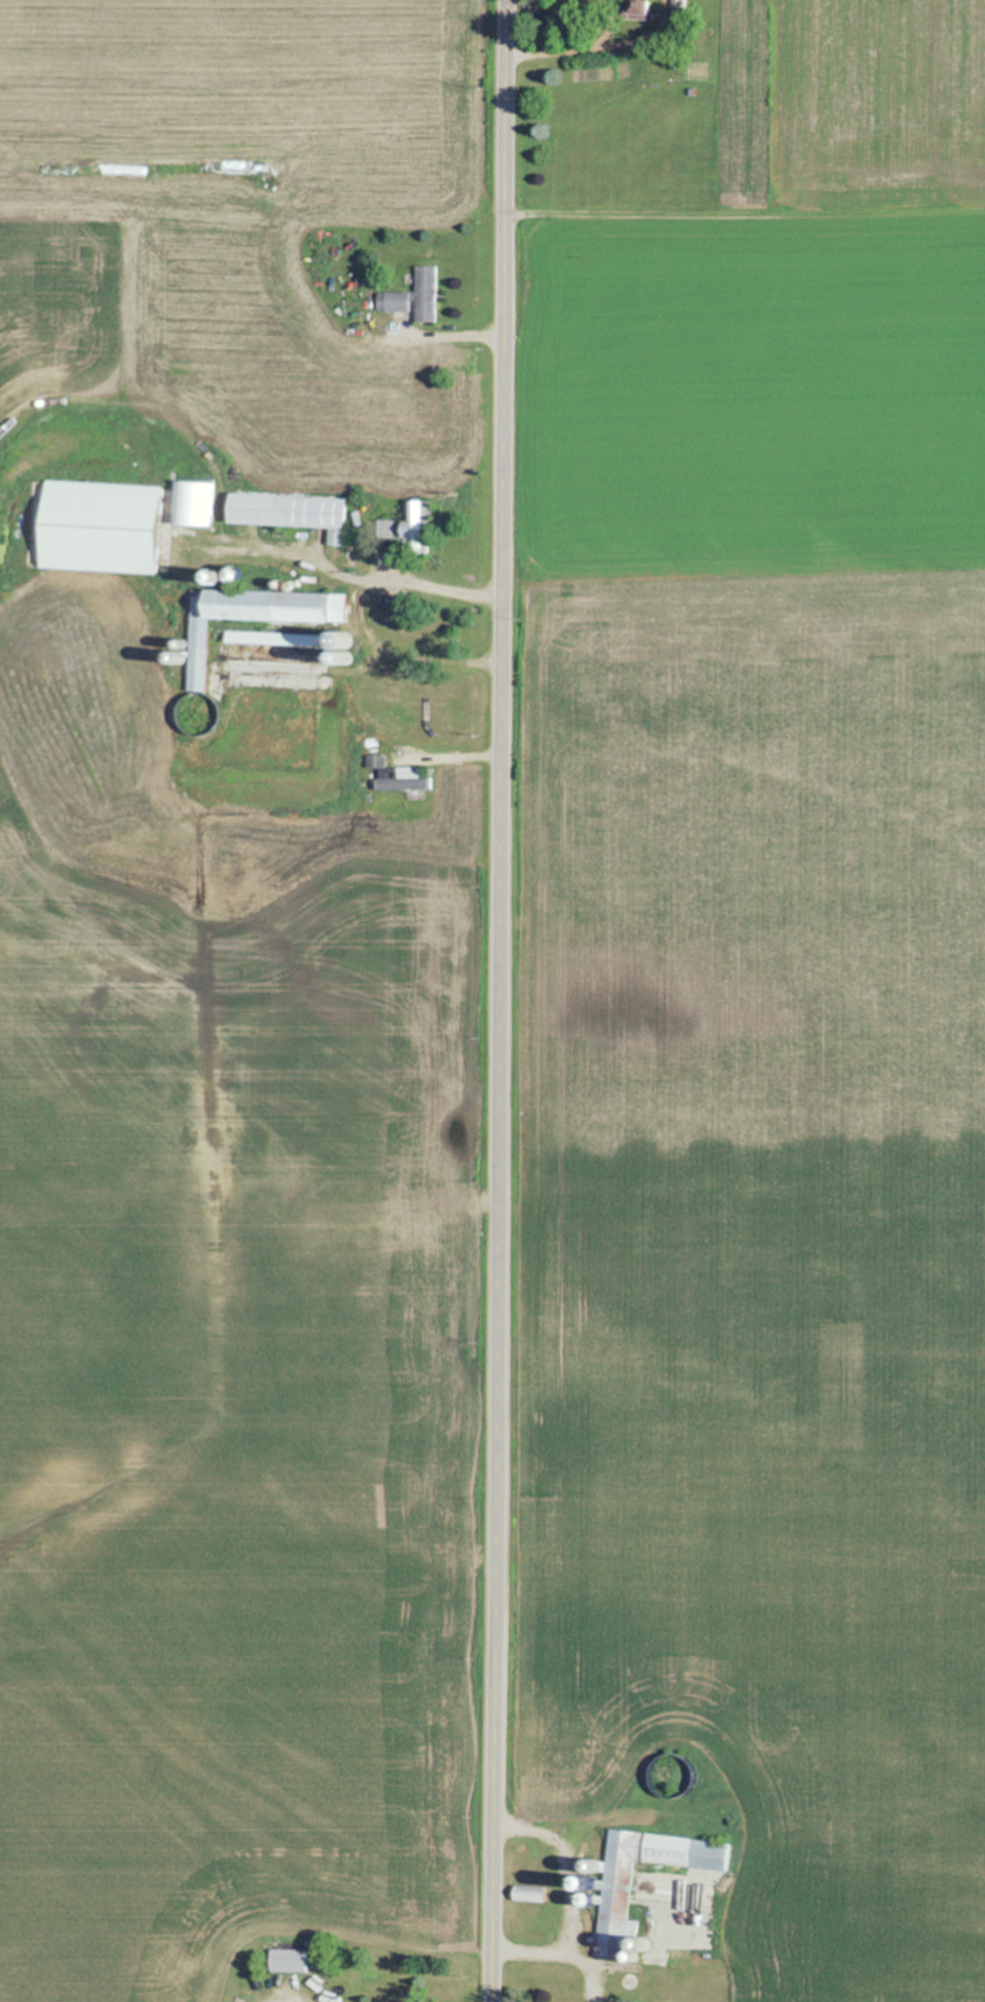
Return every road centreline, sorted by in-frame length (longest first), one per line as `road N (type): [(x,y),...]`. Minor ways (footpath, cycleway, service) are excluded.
road 1 (tertiary): [(490,2001),(505,0)]

